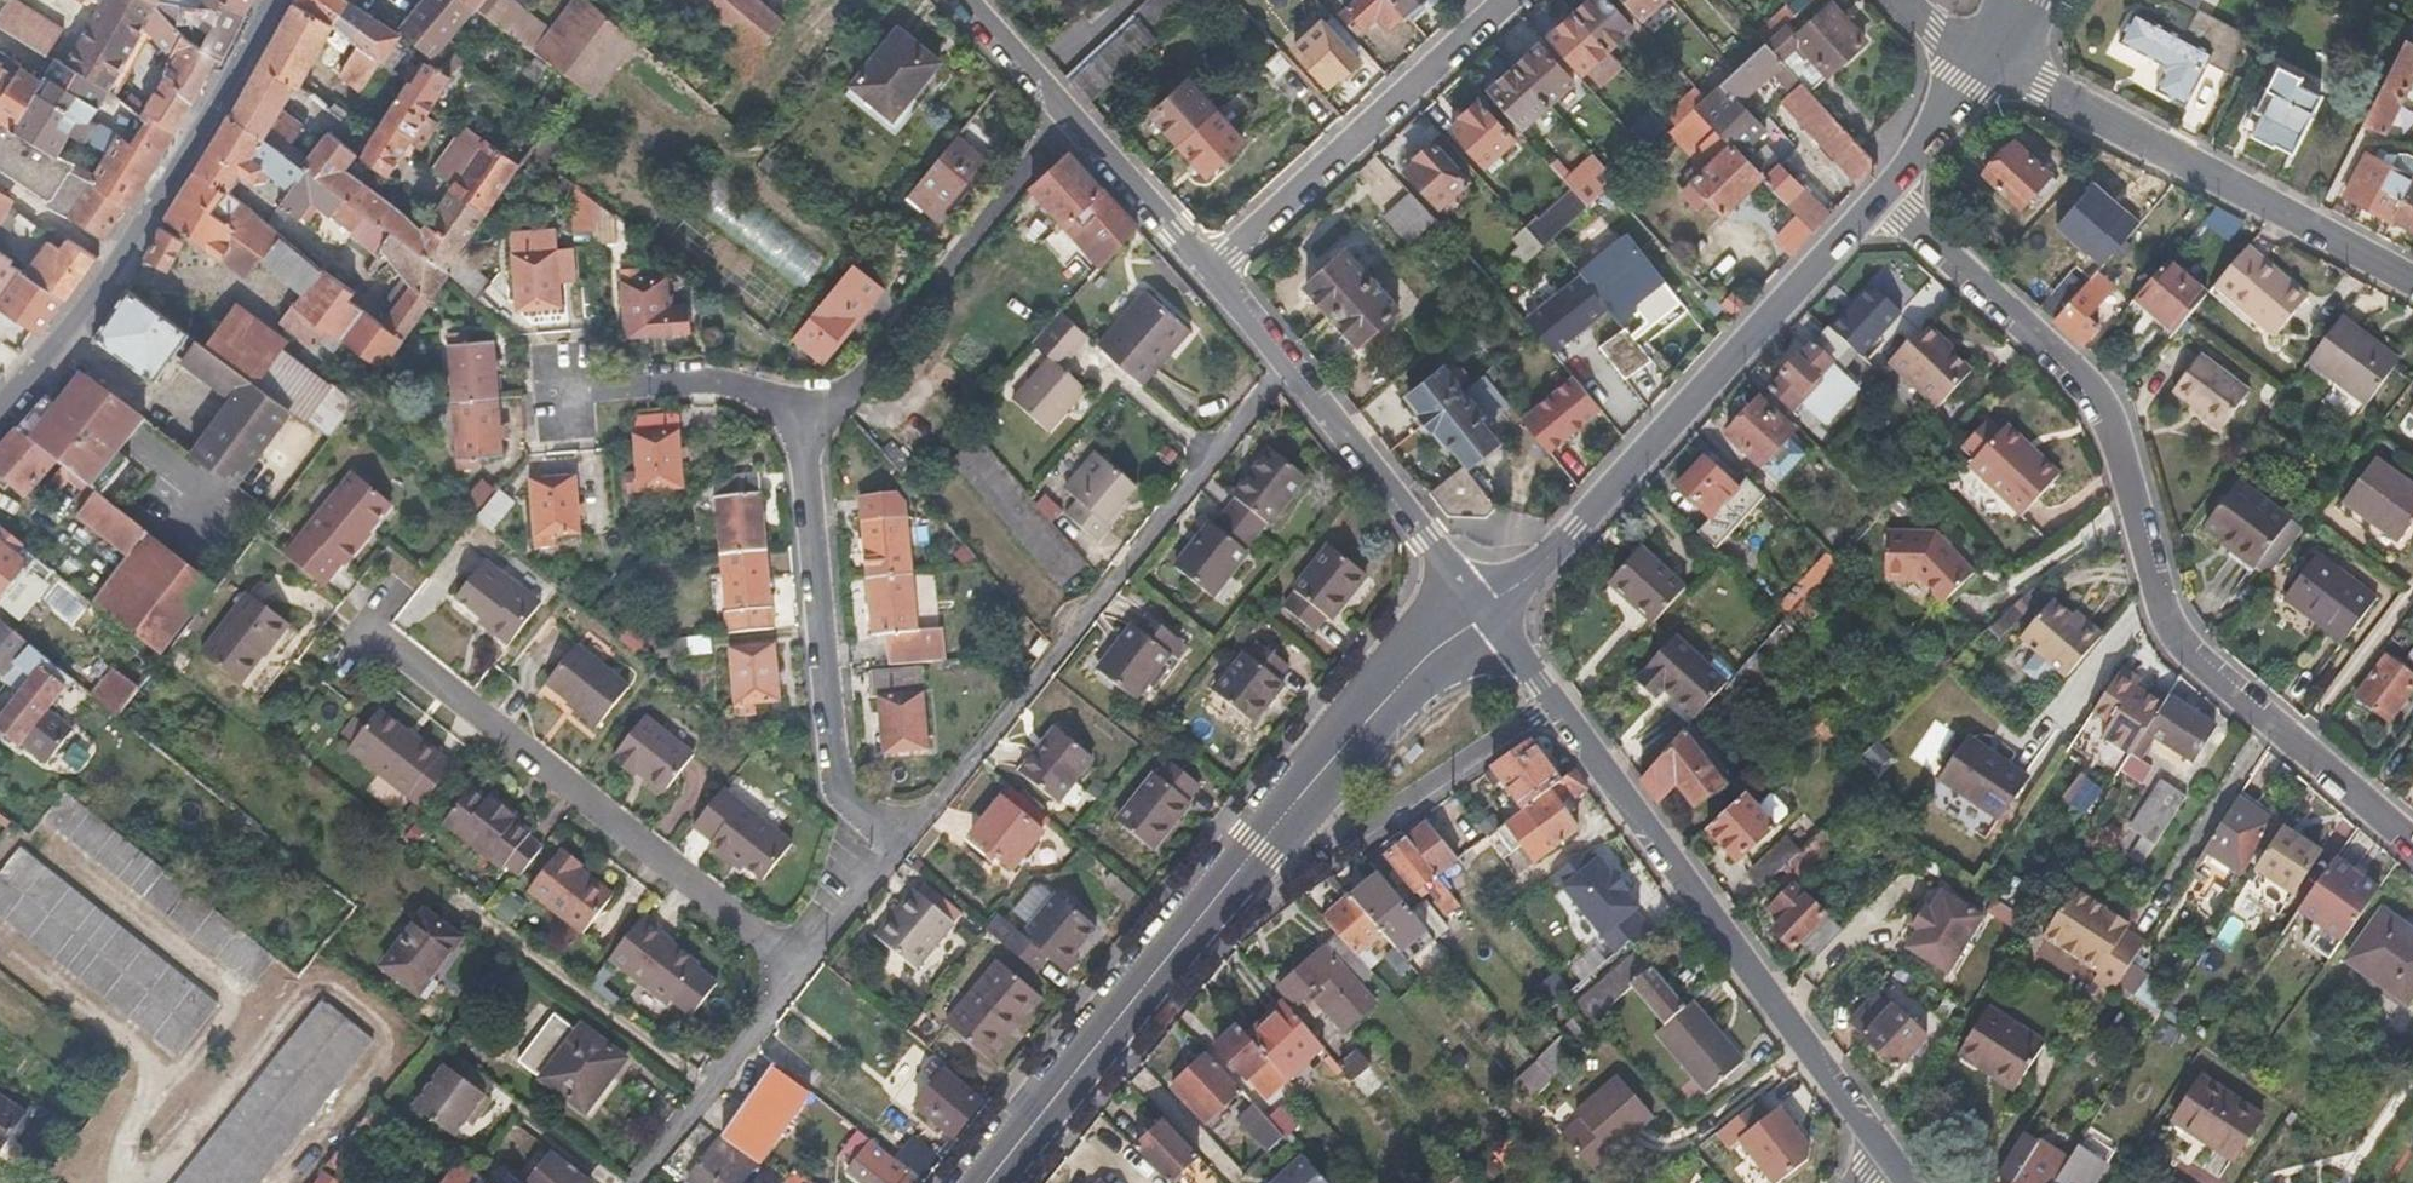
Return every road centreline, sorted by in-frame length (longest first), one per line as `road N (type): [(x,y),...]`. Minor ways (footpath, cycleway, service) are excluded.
road 1 (residential): [(2412,837),(2166,623),(2115,413),(1908,214),(1893,186)]
road 2 (residential): [(905,845),(1285,363)]
road 3 (tertiary): [(1484,608),(1579,524),(1893,186)]
road 4 (residential): [(803,971),(361,624)]
road 5 (residential): [(1556,702),(1884,1155)]
road 6 (residential): [(0,405),(63,332),(173,180),(273,0)]
road 7 (residential): [(1985,51),(2412,279)]
road 8 (residential): [(905,845),(839,789),(806,436)]
road 9 (residential): [(806,436),(1074,116)]
road 10 (tertiary): [(1484,608),(1345,738),(1215,898)]
road 11 (residential): [(1211,269),(1502,0)]
road 12 (residential): [(1215,898),(1344,840),(1556,702)]
road 13 (tertiary): [(1215,898),(983,1182)]
road 14 (residential): [(1484,608),(1285,363)]
road 15 (residential): [(806,436),(781,403),(748,389),(706,382),(551,391)]
road 16 (residential): [(636,1182),(803,971)]
road 17 (residential): [(1211,269),(1074,116)]
road 18 (tertiary): [(1893,186),(1985,51)]
road 19 (residential): [(803,971),(905,845)]
road 20 (residential): [(1074,116),(964,0)]

